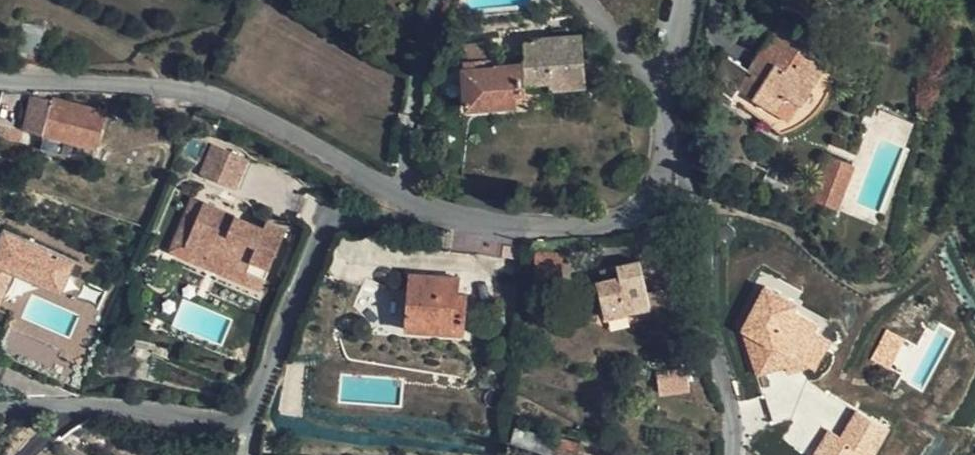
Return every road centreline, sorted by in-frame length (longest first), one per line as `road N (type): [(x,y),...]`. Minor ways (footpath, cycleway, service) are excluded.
road 1 (residential): [(340,165),(250,422),(0,407)]
road 2 (residential): [(669,147),(665,168),(613,223),(528,232),(412,199),(340,165)]
road 3 (residential): [(340,165),(197,98),(59,95),(0,75)]
road 4 (residential): [(727,454),(729,421),(706,292),(706,213),(696,179),(669,147)]
road 5 (residential): [(669,147),(650,85),(580,0)]
road 6 (residential): [(696,0),(669,147)]

